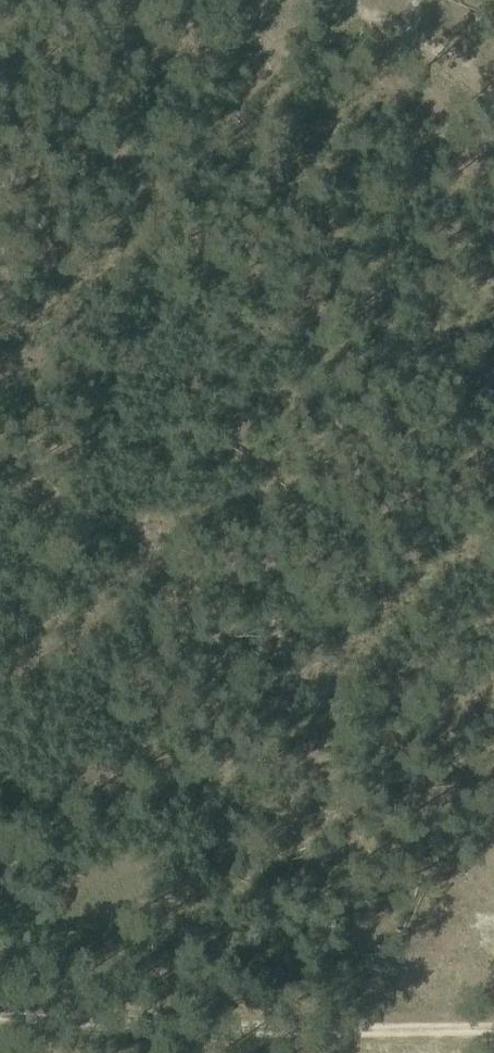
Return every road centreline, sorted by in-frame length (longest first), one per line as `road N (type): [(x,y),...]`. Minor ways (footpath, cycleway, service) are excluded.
road 1 (track): [(0,1016),(149,1030),(493,1026)]

